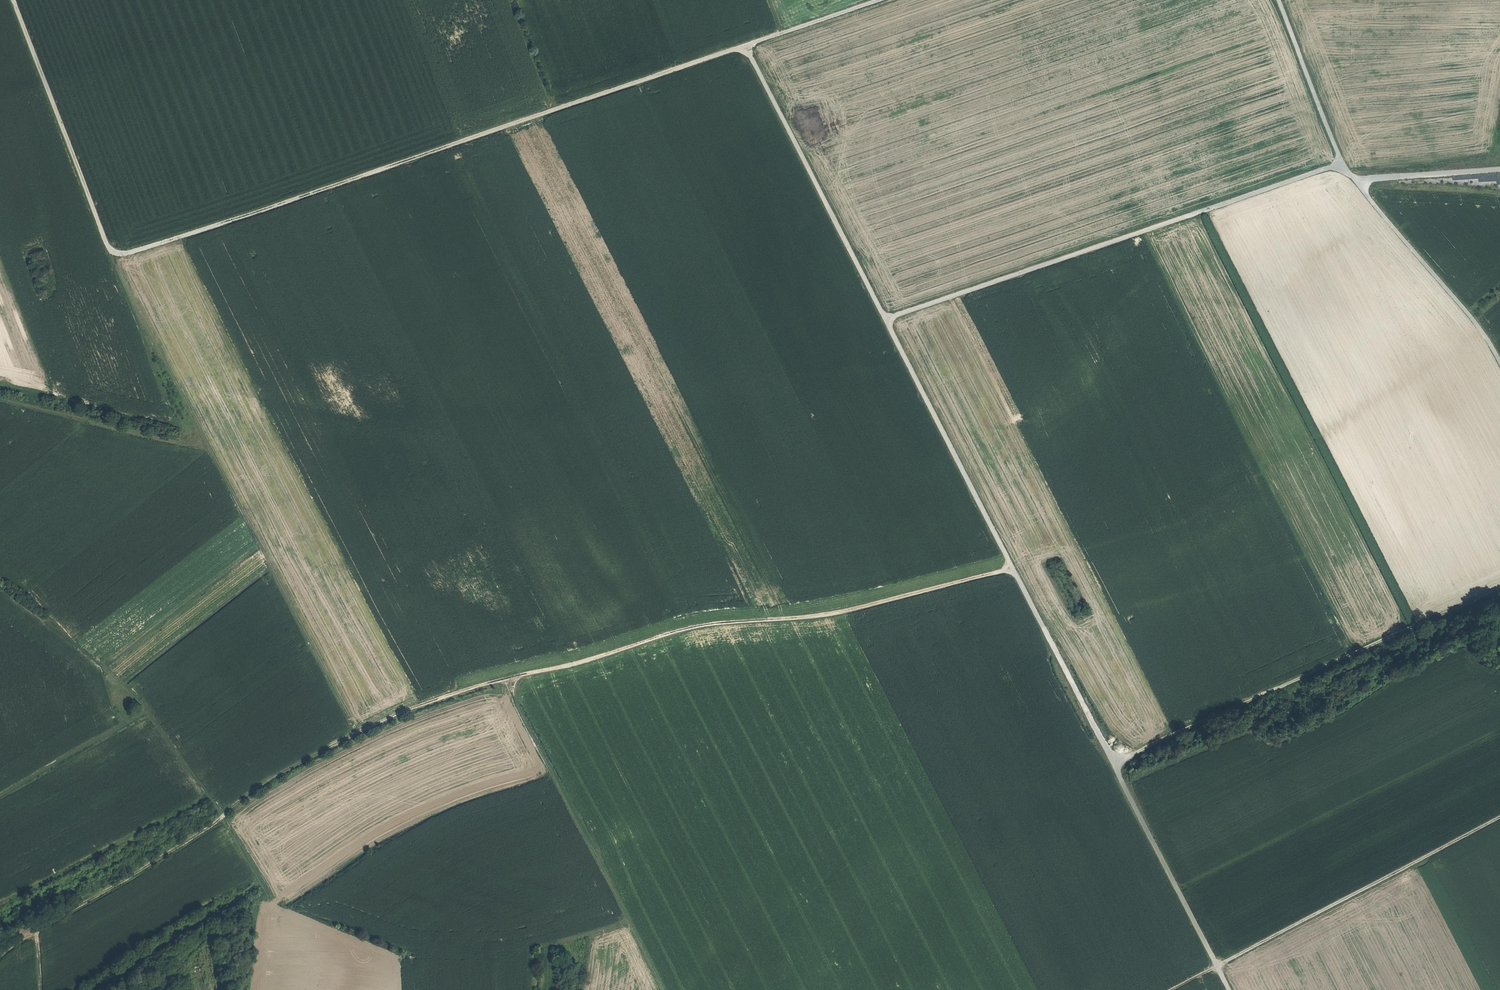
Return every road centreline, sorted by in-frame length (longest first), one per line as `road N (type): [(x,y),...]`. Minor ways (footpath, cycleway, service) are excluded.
road 1 (track): [(1012,569),(823,614),(686,631),(408,712),(272,780),(0,957)]
road 2 (track): [(745,46),(134,252),(111,250),(211,448)]
road 3 (unclassified): [(886,318),(1113,763)]
road 4 (unclassified): [(1342,163),(886,318)]
road 5 (unclassified): [(879,0),(745,46),(886,318)]
road 6 (residential): [(1499,589),(1113,763)]
road 7 (track): [(506,681),(665,989)]
road 8 (track): [(211,448),(358,736)]
road 9 (unclassified): [(1499,816),(1217,966)]
road 10 (unclassified): [(13,0),(111,250)]
road 11 (unclassified): [(1355,180),(1499,361)]
road 12 (unclassified): [(1113,763),(1217,966)]
road 13 (track): [(211,448),(0,393)]
road 14 (unclassified): [(1278,0),(1342,163)]
road 15 (track): [(0,796),(150,712)]
road 16 (unclassified): [(1499,170),(1355,180)]
road 17 (track): [(628,920),(545,946),(543,989)]

